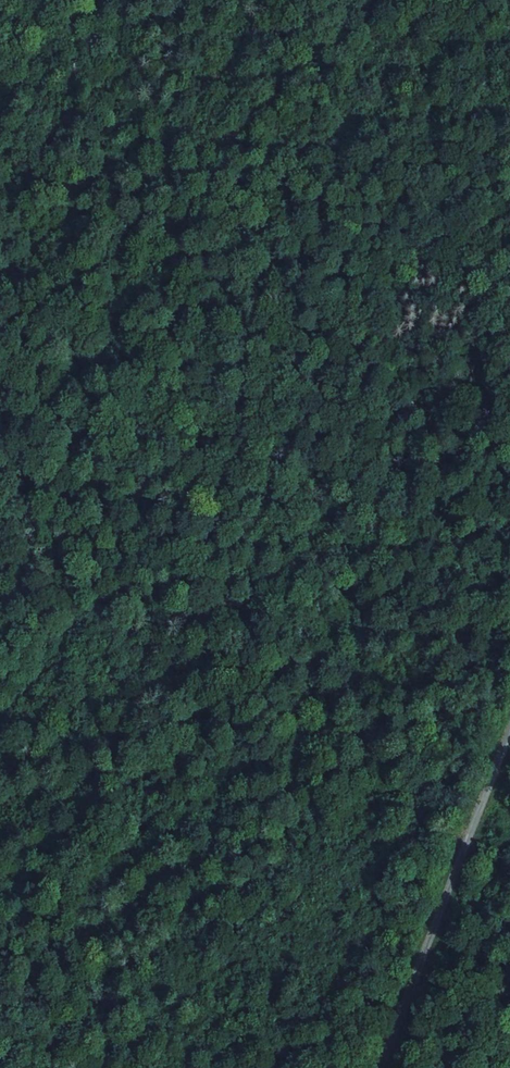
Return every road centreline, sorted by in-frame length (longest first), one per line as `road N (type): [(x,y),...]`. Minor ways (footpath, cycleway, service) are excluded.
road 1 (track): [(380,1067),(478,803)]

